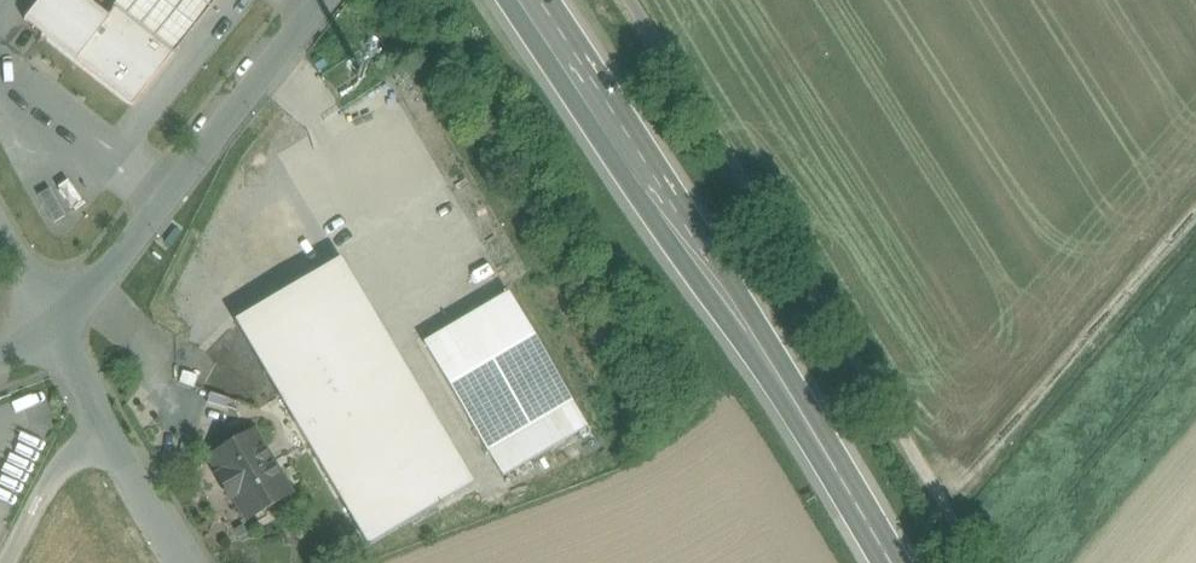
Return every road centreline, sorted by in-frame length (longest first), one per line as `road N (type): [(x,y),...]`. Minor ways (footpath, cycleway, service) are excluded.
road 1 (secondary): [(528,0),(727,294),(891,562)]
road 2 (track): [(977,562),(628,0)]
road 3 (unclassified): [(52,334),(323,0)]
road 4 (residential): [(6,562),(51,475),(107,435)]
road 5 (unclassified): [(183,562),(107,435)]

